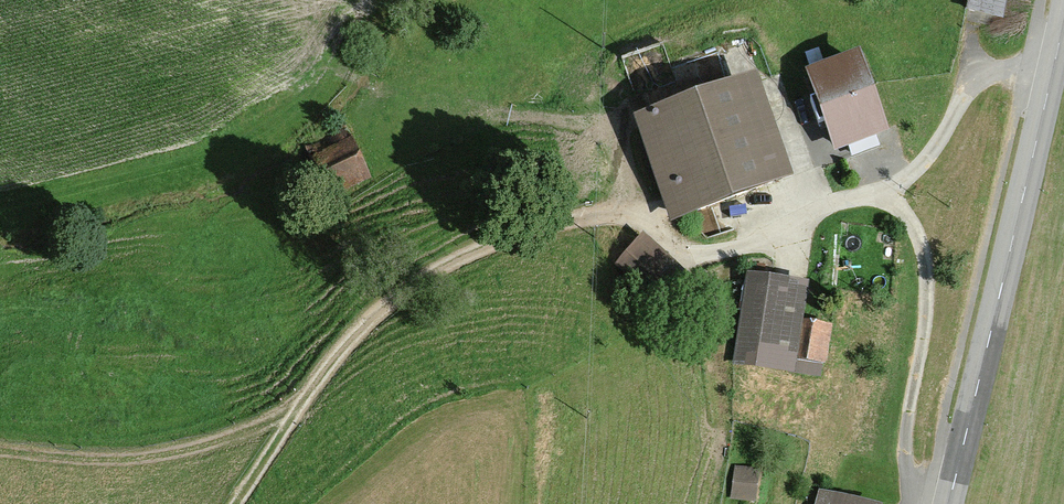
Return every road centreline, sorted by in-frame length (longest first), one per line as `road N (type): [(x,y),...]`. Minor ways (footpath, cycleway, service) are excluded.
road 1 (track): [(687,253),(630,222),(586,217),(513,235),(427,276),(334,360),(238,503)]
road 2 (tertiary): [(948,503),(1063,20)]
road 3 (track): [(888,193),(918,236),(927,274),(905,462),(922,503)]
road 4 (track): [(0,456),(156,464),(297,415)]
road 5 (track): [(888,193),(932,152),(982,78),(1052,77)]
road 6 (track): [(687,253),(749,244),(842,200),(888,193)]

